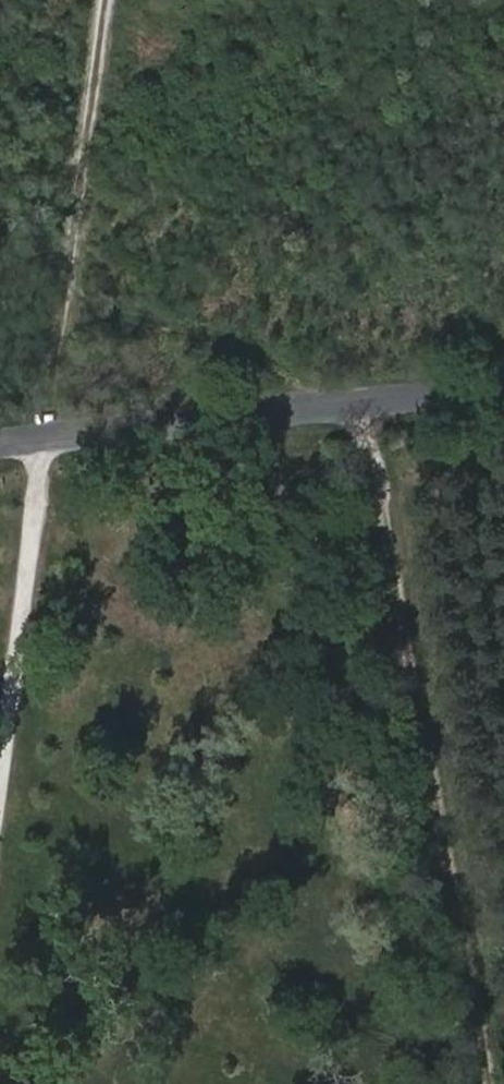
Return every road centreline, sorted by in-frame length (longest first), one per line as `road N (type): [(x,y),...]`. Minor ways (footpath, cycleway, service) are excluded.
road 1 (track): [(0,772),(110,0)]
road 2 (track): [(365,395),(490,1083)]
road 3 (tertiary): [(0,444),(503,380)]

